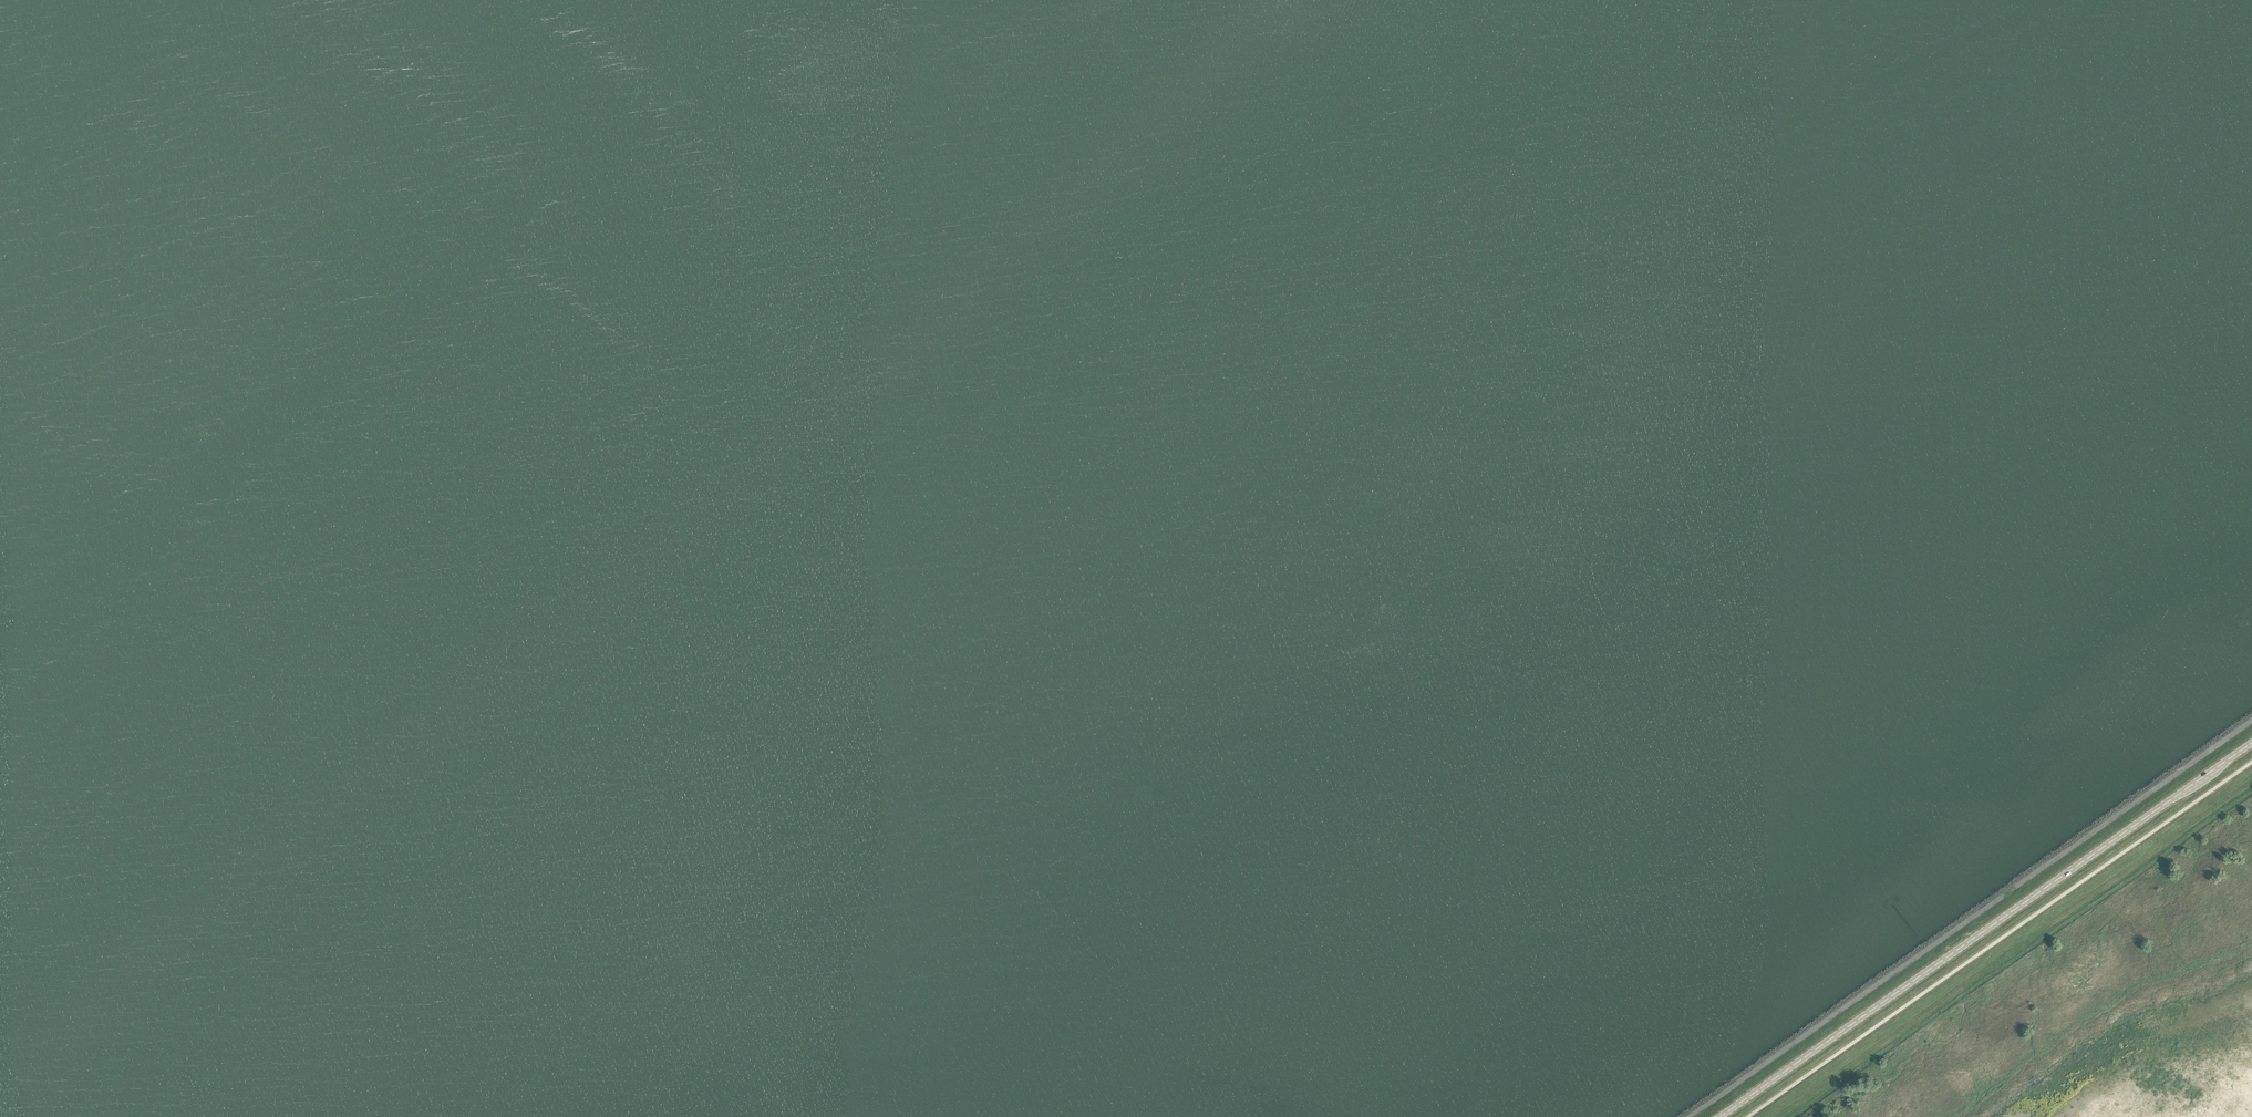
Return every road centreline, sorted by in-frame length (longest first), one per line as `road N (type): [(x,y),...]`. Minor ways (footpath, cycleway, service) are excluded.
road 1 (secondary): [(1718,1116),(2251,740)]

